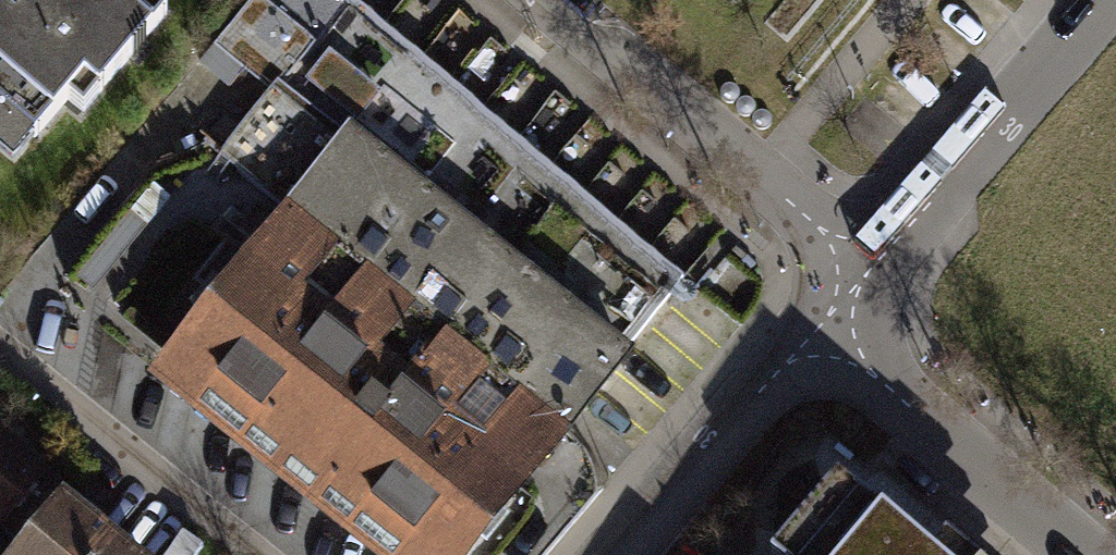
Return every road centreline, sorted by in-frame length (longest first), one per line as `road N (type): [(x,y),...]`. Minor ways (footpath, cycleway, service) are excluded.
road 1 (residential): [(869,272),(578,28)]
road 2 (residential): [(1104,0),(869,272)]
road 3 (residential): [(1086,554),(820,327)]
road 4 (residential): [(0,348),(257,554)]
road 5 (residential): [(820,327),(622,554)]

